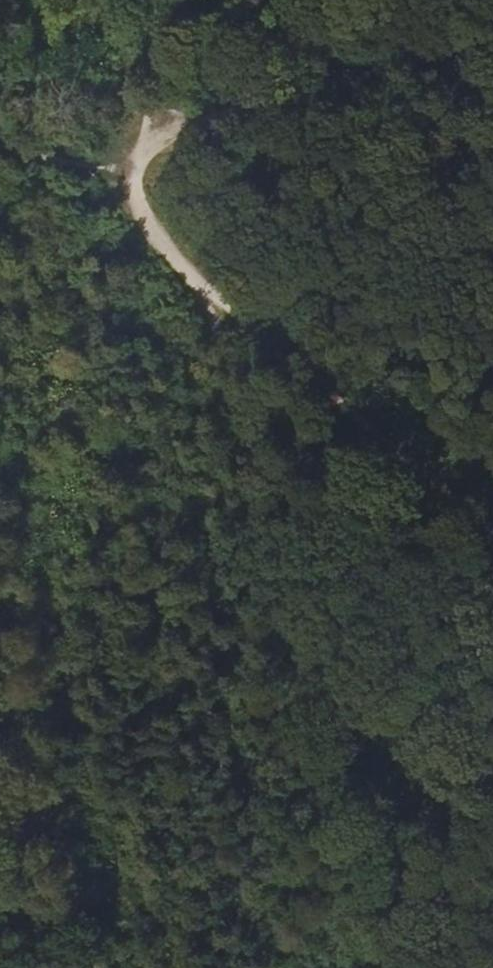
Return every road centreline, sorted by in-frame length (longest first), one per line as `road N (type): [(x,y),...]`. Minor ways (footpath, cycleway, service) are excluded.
road 1 (track): [(216,319),(350,967)]
road 2 (track): [(132,171),(492,15)]
road 3 (track): [(216,319),(492,544)]
road 4 (track): [(217,0),(175,38),(146,94),(132,171)]
road 5 (track): [(132,171),(158,241),(216,319)]

